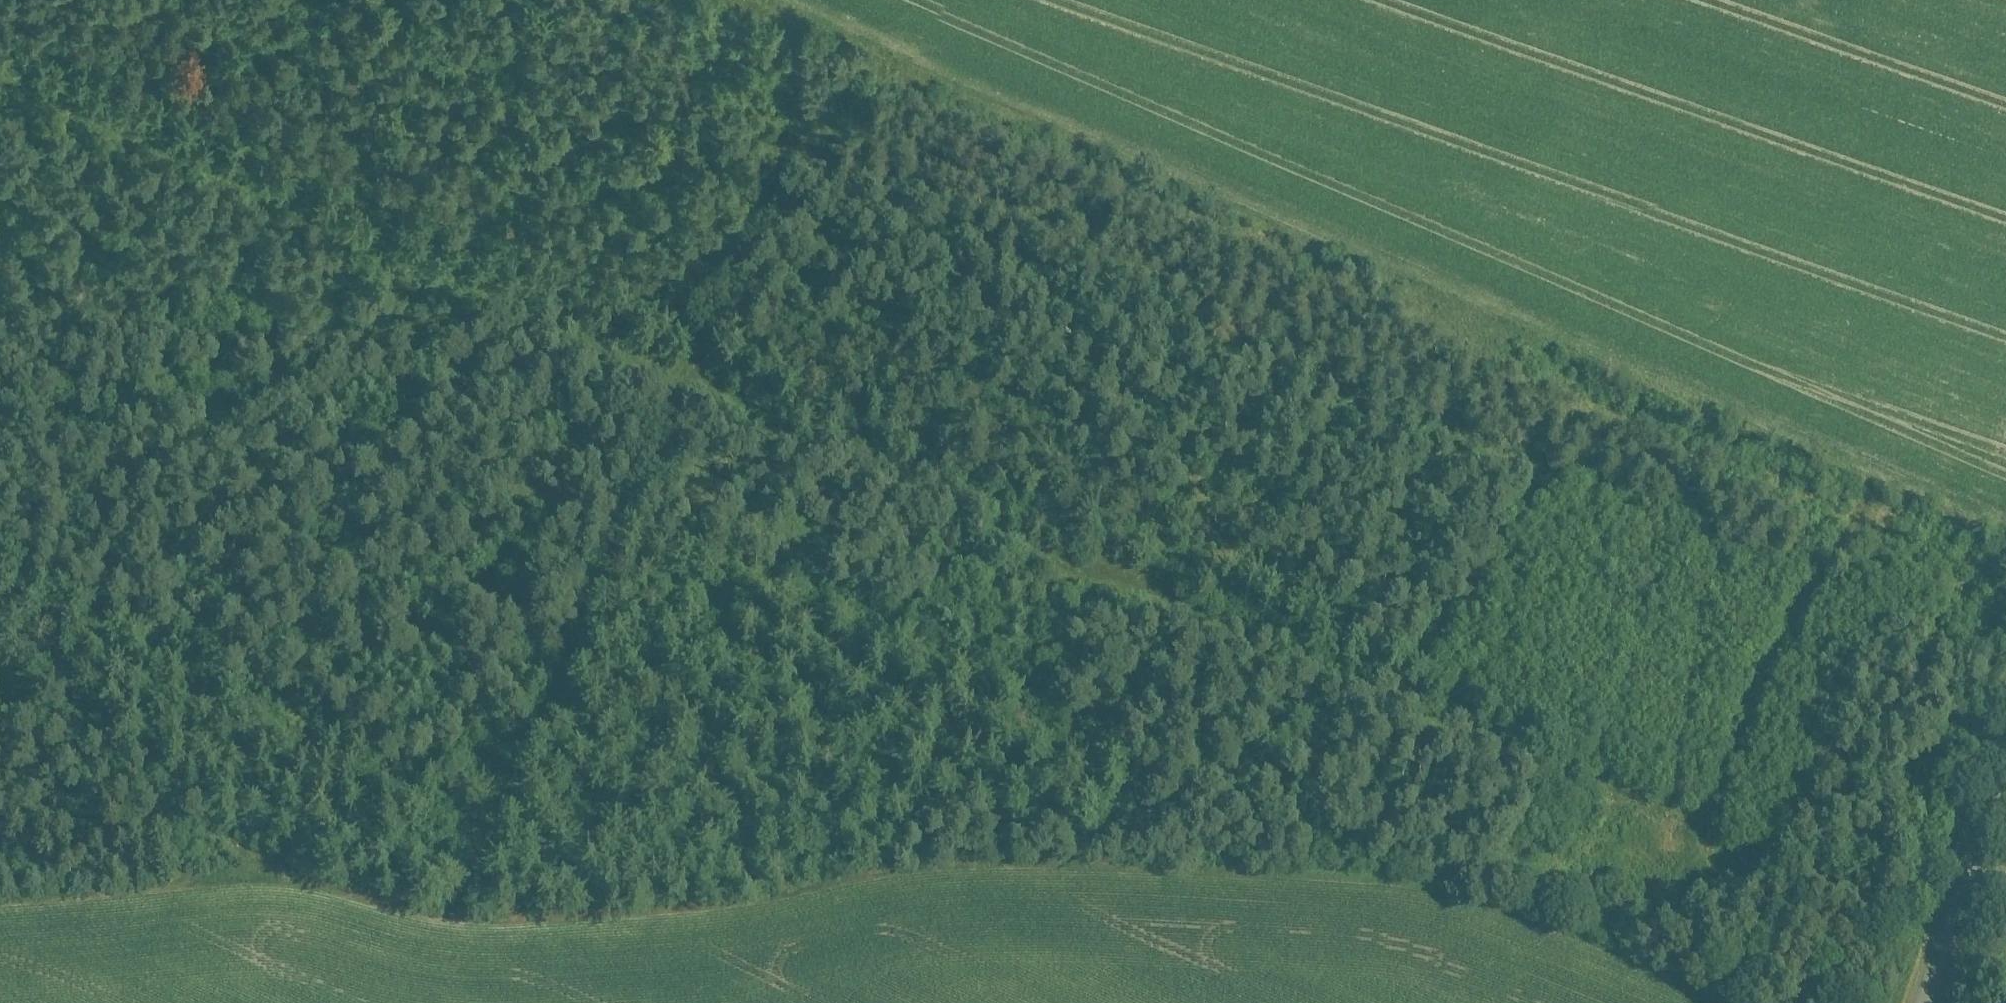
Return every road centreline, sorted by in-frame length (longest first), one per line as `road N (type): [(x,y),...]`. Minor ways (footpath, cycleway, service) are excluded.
road 1 (tertiary): [(2005,786),(1929,1002)]

